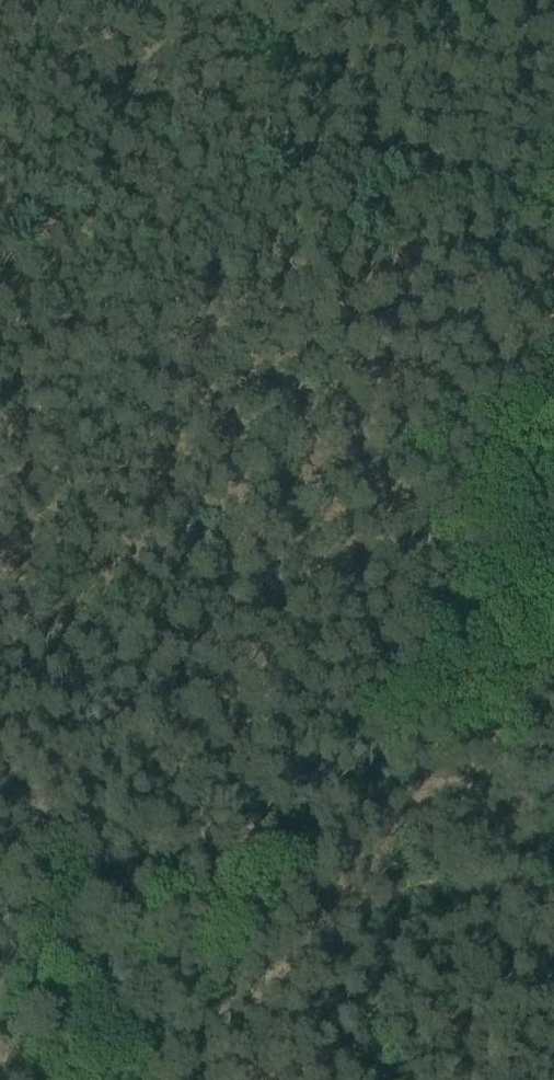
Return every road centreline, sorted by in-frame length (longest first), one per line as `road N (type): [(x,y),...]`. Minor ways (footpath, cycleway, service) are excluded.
road 1 (track): [(180,1079),(0,818)]

